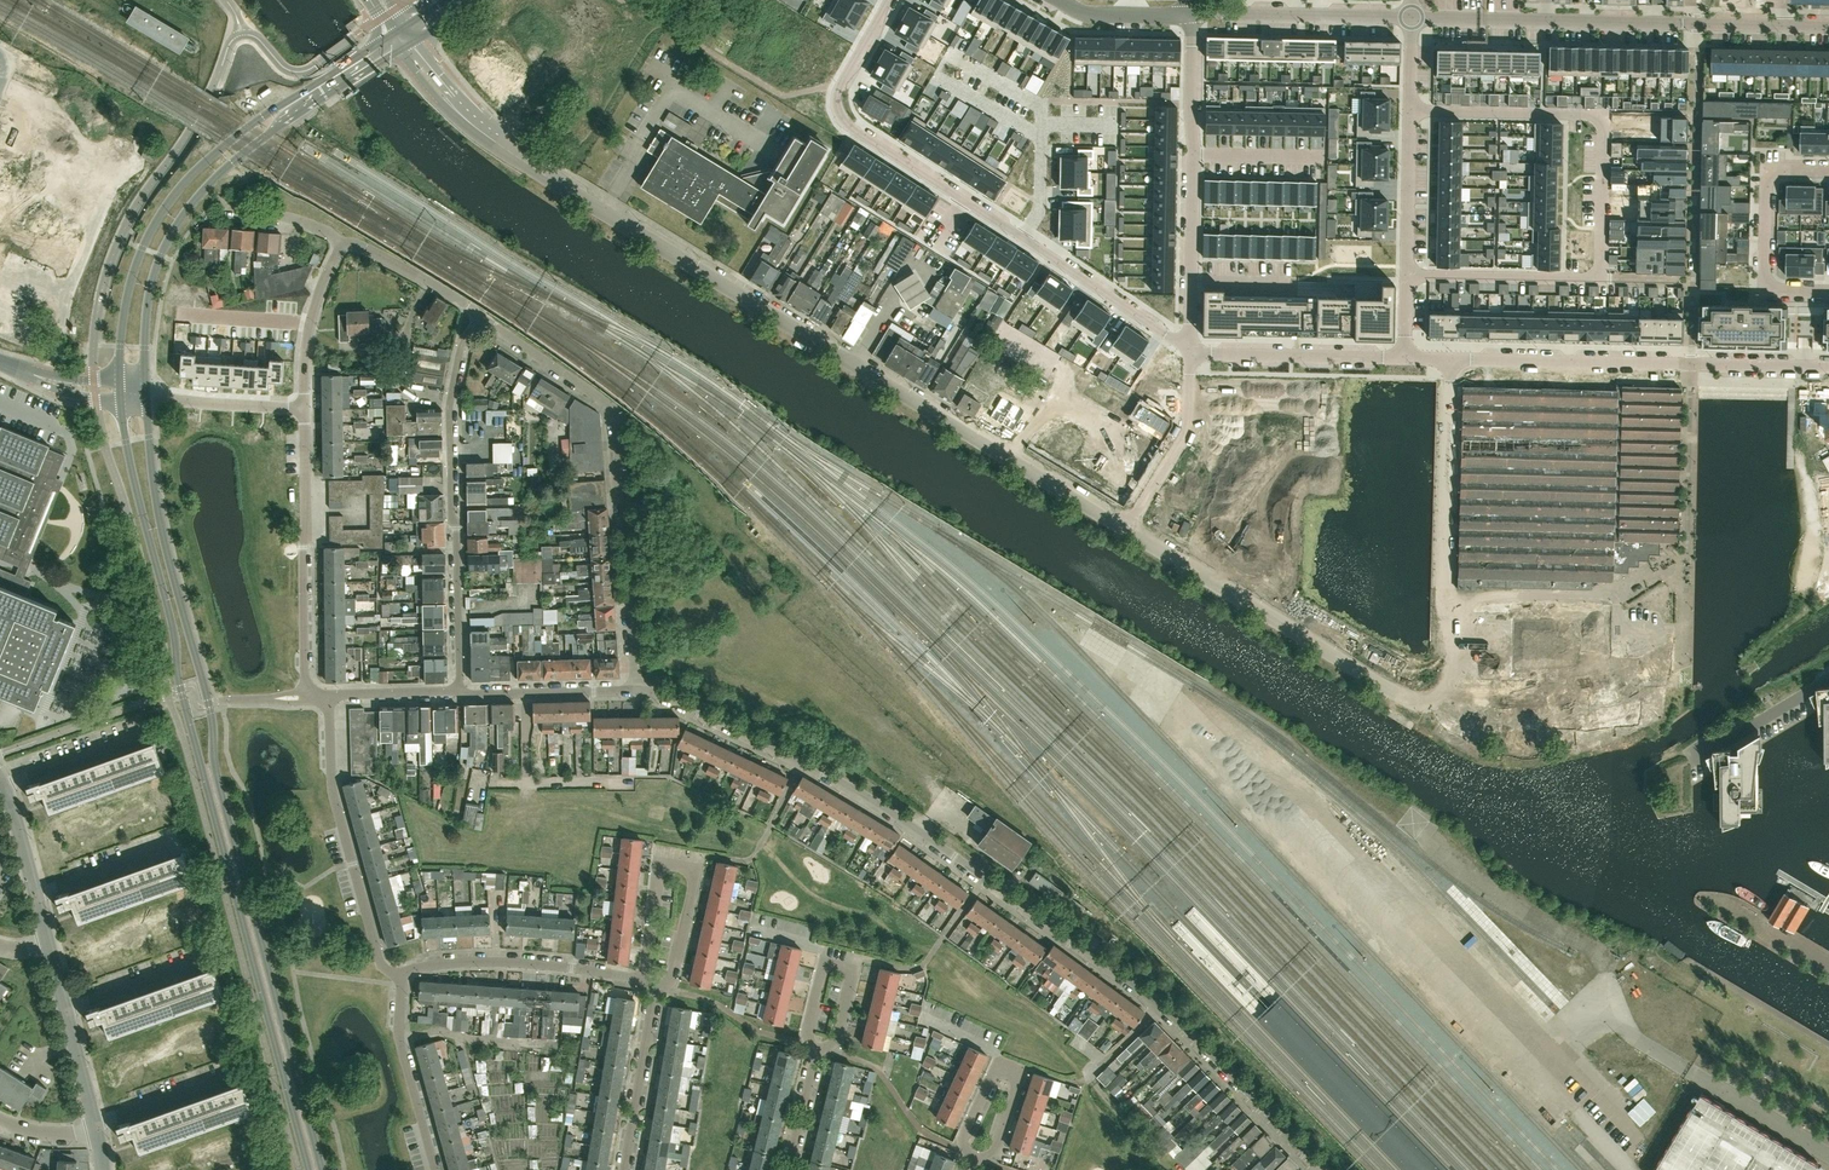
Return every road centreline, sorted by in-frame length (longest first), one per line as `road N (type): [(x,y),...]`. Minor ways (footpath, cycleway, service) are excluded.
road 1 (residential): [(1321,1169),(1205,1051),(1083,950),(884,811),(695,713),(635,690)]
road 2 (secondary): [(119,395),(175,635),(180,689),(307,1169)]
road 3 (secondary): [(323,1169),(217,773),(210,702),(166,558),(144,399)]
road 4 (residential): [(890,0),(842,83),(843,117),(1190,345)]
road 5 (unclassified): [(780,318),(576,196),(493,135),(403,35)]
road 6 (residential): [(635,690),(612,406),(478,316)]
road 7 (secondary): [(342,72),(230,141),(163,211),(127,294),(119,395)]
road 8 (secondary): [(144,399),(147,304),(176,224),(218,175),(342,72)]
road 9 (residential): [(1126,528),(780,318)]
road 10 (residential): [(462,693),(450,421),(460,351),(478,316)]
road 11 (residential): [(1445,705),(1398,695),(1126,528)]
road 12 (residential): [(1601,280),(1603,114),(1409,111)]
road 13 (residential): [(401,973),(379,961),(334,800),(326,697)]
road 14 (residential): [(307,697),(304,409)]
road 15 (residential): [(1411,18),(1698,22)]
road 16 (residential): [(1405,359),(1690,363)]
road 17 (residential): [(644,978),(658,870),(688,868),(693,875),(670,979),(656,989)]
road 18 (unclassified): [(1698,22),(1691,282)]
road 19 (residential): [(1828,170),(1768,169),(1764,290),(1828,290)]
road 20 (residential): [(644,978),(496,962),(401,973)]
road 21 (unclassified): [(1690,363),(1686,588)]
road 22 (residential): [(1192,14),(1411,18)]
road 23 (residential): [(1190,353),(1405,359)]
road 24 (residential): [(974,1158),(994,1149),(1017,1072),(992,1073),(964,1149)]
road 25 (residential): [(436,1169),(400,1041),(401,973)]
road 26 (residential): [(818,1050),(837,1039),(846,969),(822,967),(806,1033),(810,1044)]
road 27 (residential): [(1406,275),(1601,280)]
road 28 (residential): [(1126,528),(1185,434),(1190,353)]
road 29 (residential): [(1190,345),(1193,154)]
road 30 (residential): [(623,1169),(656,989)]
road 31 (residential): [(462,693),(635,690)]
road 32 (residential): [(304,409),(306,352),(339,244)]
road 33 (residential): [(1406,275),(1409,111)]
road 34 (residential): [(304,409),(144,399)]
road 35 (residential): [(478,316),(368,250),(339,244)]
road 36 (residential): [(3,783),(147,733)]
road 37 (residential): [(37,897),(177,847)]
road 38 (residential): [(95,1127),(233,1079)]
road 39 (residential): [(65,1012),(202,964)]
road 40 (residential): [(1193,154),(1192,14)]
road 41 (residential): [(1690,363),(1828,366)]
road 42 (residential): [(326,697),(462,693)]
road 43 (residential): [(1192,14),(1110,13),(1061,0)]
road 44 (residential): [(1828,1152),(1716,1081)]
road 45 (residential): [(1325,157),(1193,154)]
road 46 (track): [(1093,1070),(1180,1169)]
road 47 (tertiary): [(119,395),(0,360)]
road 48 (residential): [(788,1169),(818,1050)]

